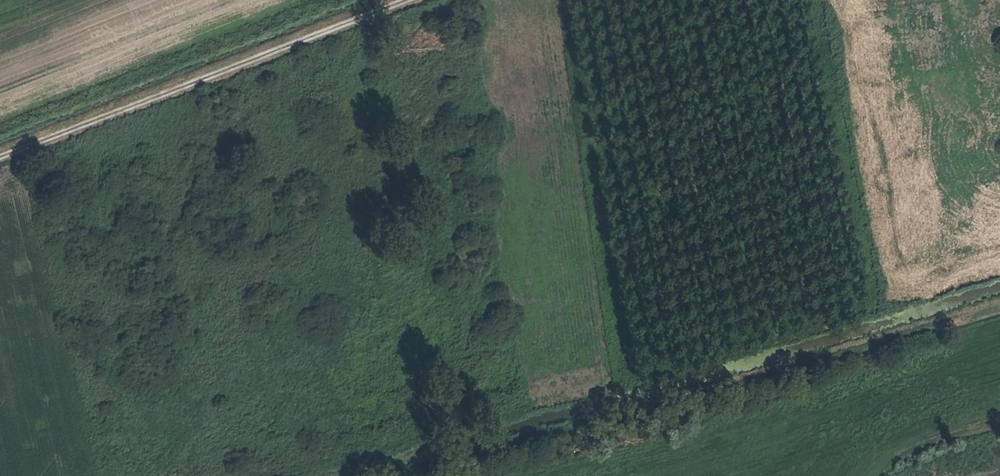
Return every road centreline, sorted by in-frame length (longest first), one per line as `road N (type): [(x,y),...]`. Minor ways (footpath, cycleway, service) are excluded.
road 1 (track): [(0,163),(419,0)]
road 2 (track): [(885,475),(946,440),(999,427)]

